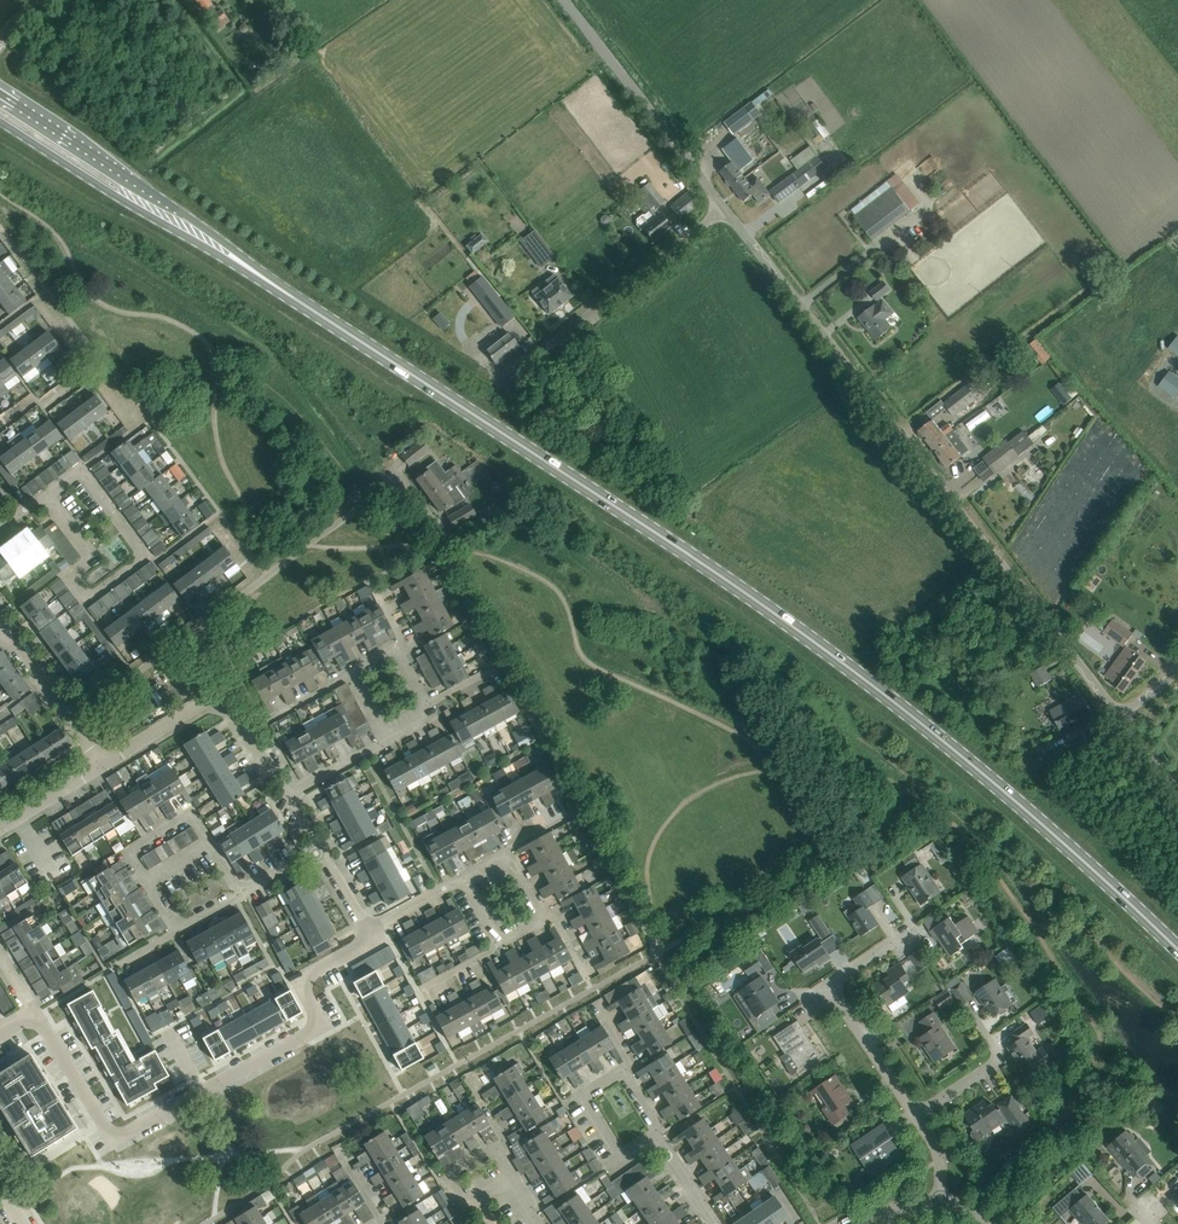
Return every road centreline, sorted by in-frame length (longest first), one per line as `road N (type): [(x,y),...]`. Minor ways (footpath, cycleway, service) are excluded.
road 1 (secondary): [(1177,949),(1101,873),(804,634),(235,257)]
road 2 (unclassified): [(1131,728),(729,209)]
road 3 (residential): [(70,715),(396,478),(440,543)]
road 4 (residential): [(331,960),(306,982),(325,1025),(114,1141),(33,1011)]
road 5 (secondary): [(235,257),(0,95)]
road 6 (secondary): [(0,118),(162,223),(235,257)]
road 7 (unclassified): [(508,370),(729,209)]
road 8 (residential): [(47,493),(79,468),(141,553),(89,594),(73,573),(94,556)]
road 9 (unclassified): [(729,209),(567,0)]
road 10 (residential): [(242,894),(194,815),(131,853),(178,931)]
road 11 (residential): [(427,714),(388,647),(351,671),(388,742)]
road 12 (residential): [(917,1112),(825,983)]
road 13 (residential): [(651,1134),(624,1153),(611,1147),(580,1096),(621,1070)]
road 14 (residential): [(288,800),(234,712),(211,701),(192,707)]
road 15 (residential): [(493,1150),(443,1180),(461,1207),(510,1178)]
road 16 (residential): [(0,830),(102,765)]

